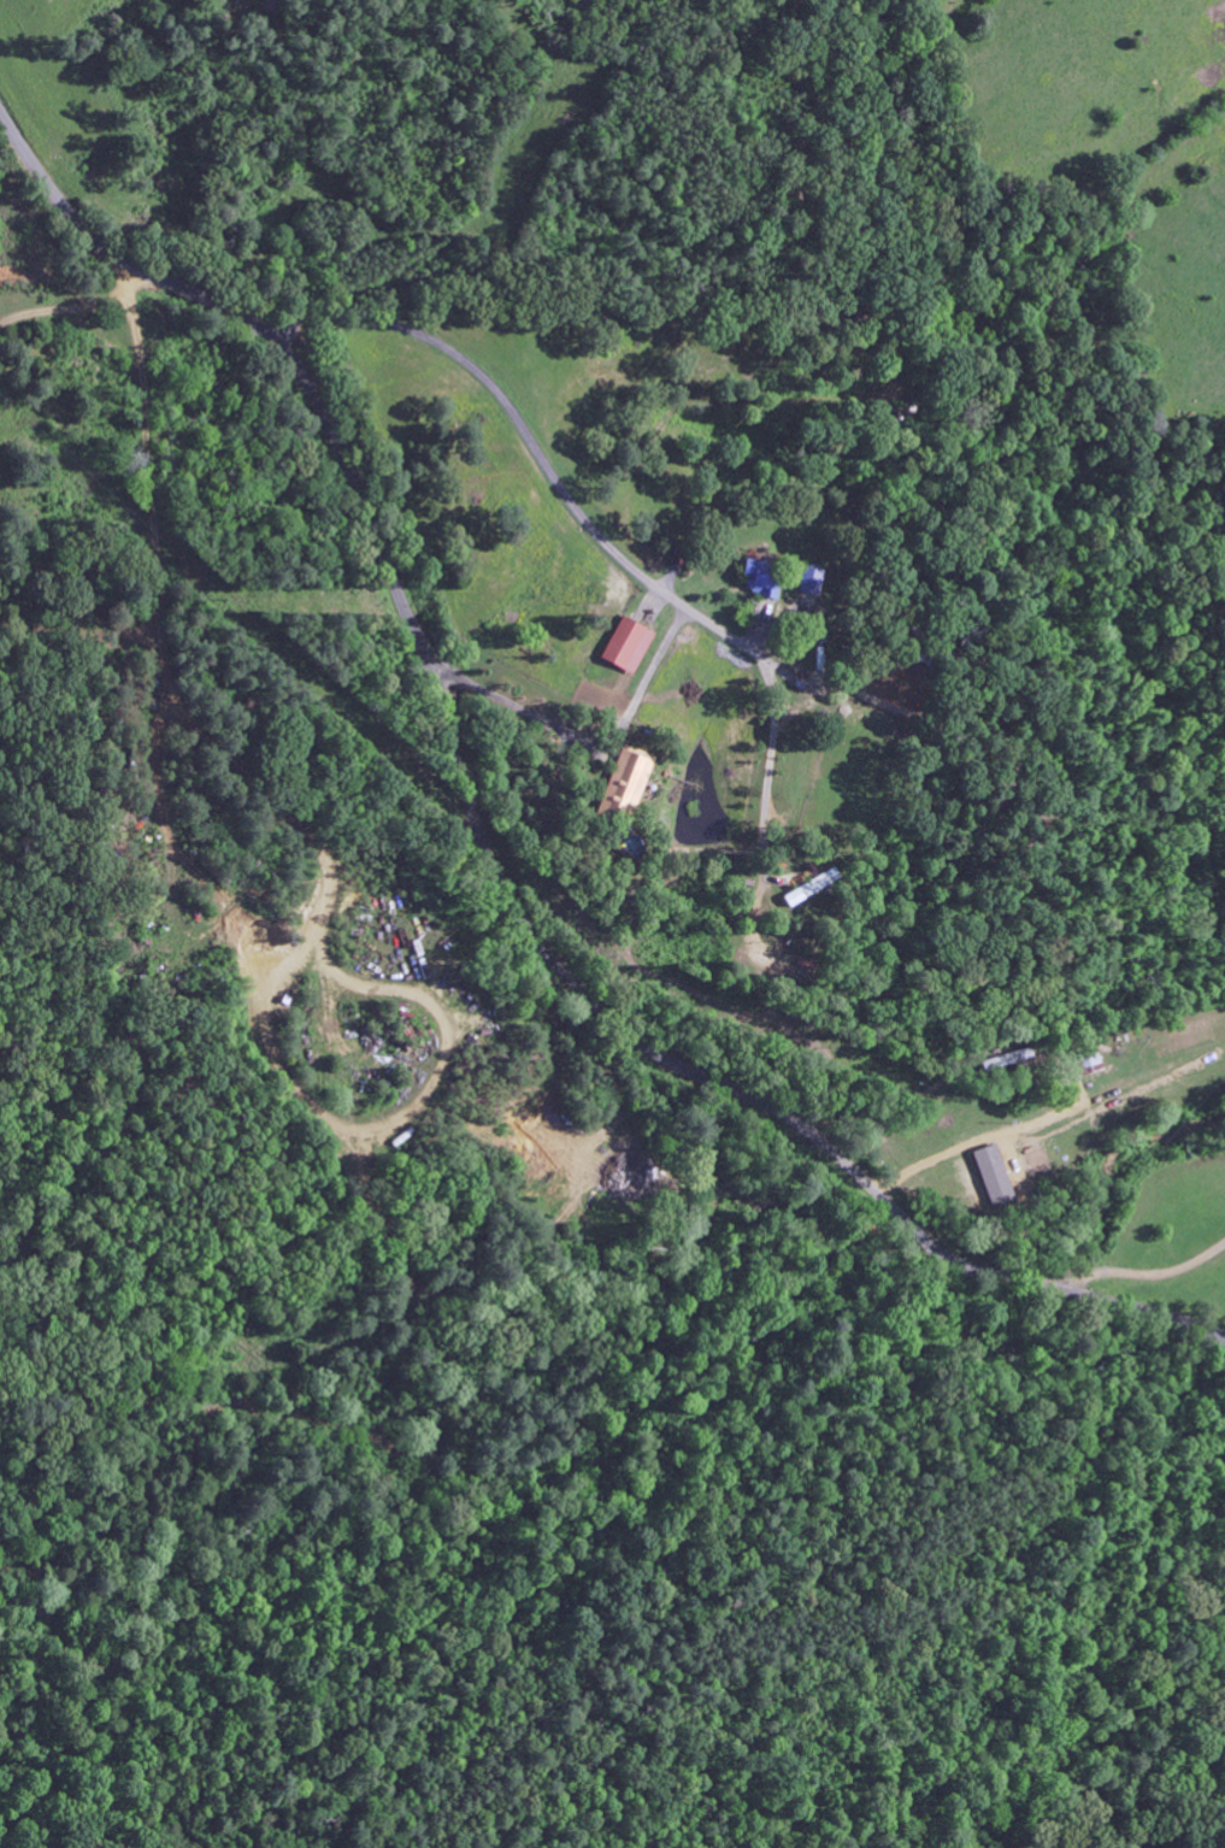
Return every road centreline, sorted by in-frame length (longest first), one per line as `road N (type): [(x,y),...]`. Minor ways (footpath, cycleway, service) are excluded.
road 1 (residential): [(0,108),(82,228),(114,255),(263,331),(311,387),(450,728),(488,866),(529,934),(601,1012),(803,1130),(908,1234),(954,1263),(1184,1328),(1224,1347)]

